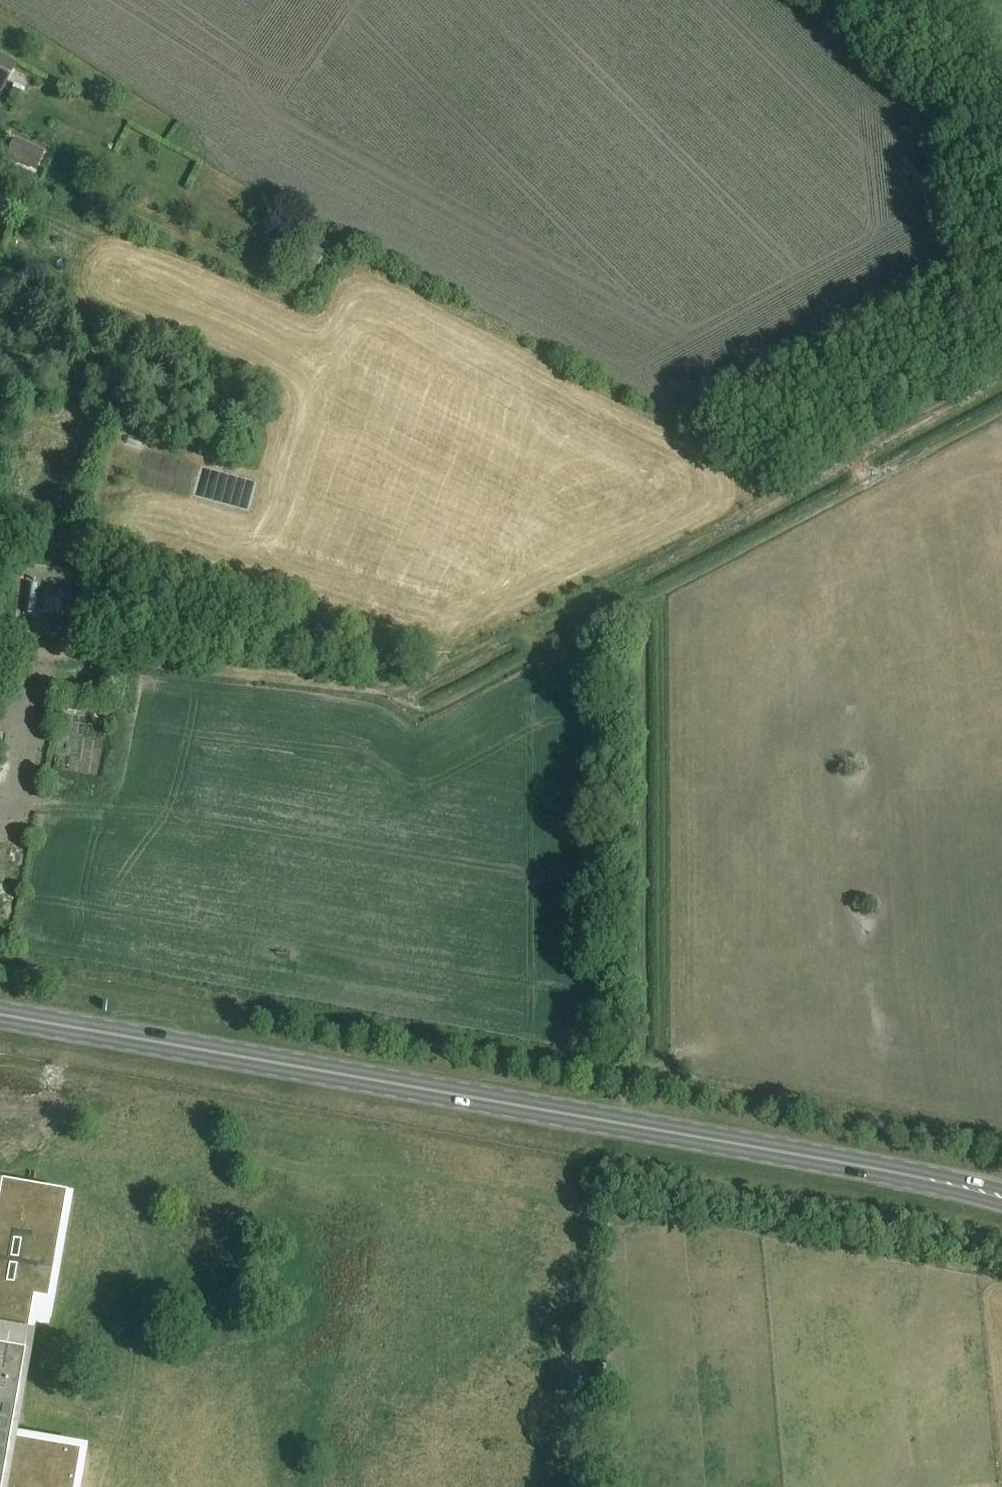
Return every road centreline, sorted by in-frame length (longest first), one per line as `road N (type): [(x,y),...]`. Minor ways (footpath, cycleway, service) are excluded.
road 1 (primary): [(0,1016),(1001,1197)]
road 2 (track): [(438,683),(377,695),(24,654)]

